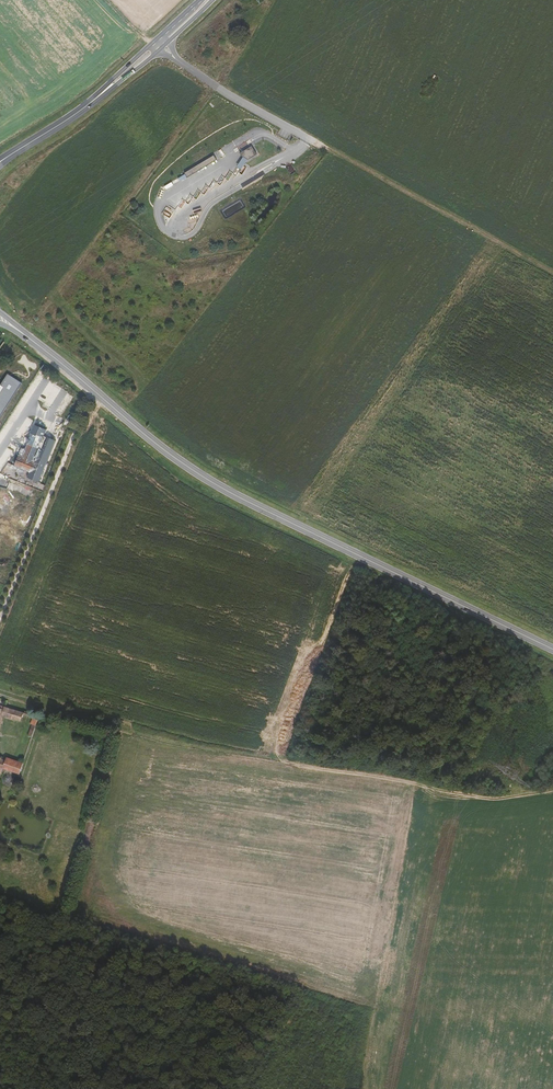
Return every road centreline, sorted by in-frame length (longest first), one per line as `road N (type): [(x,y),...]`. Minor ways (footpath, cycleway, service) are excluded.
road 1 (secondary): [(30,339),(202,476),(552,649)]
road 2 (track): [(307,138),(552,272)]
road 3 (unclassified): [(152,47),(307,138)]
road 4 (secondary): [(10,156),(69,119),(152,47)]
road 5 (track): [(0,691),(120,726)]

